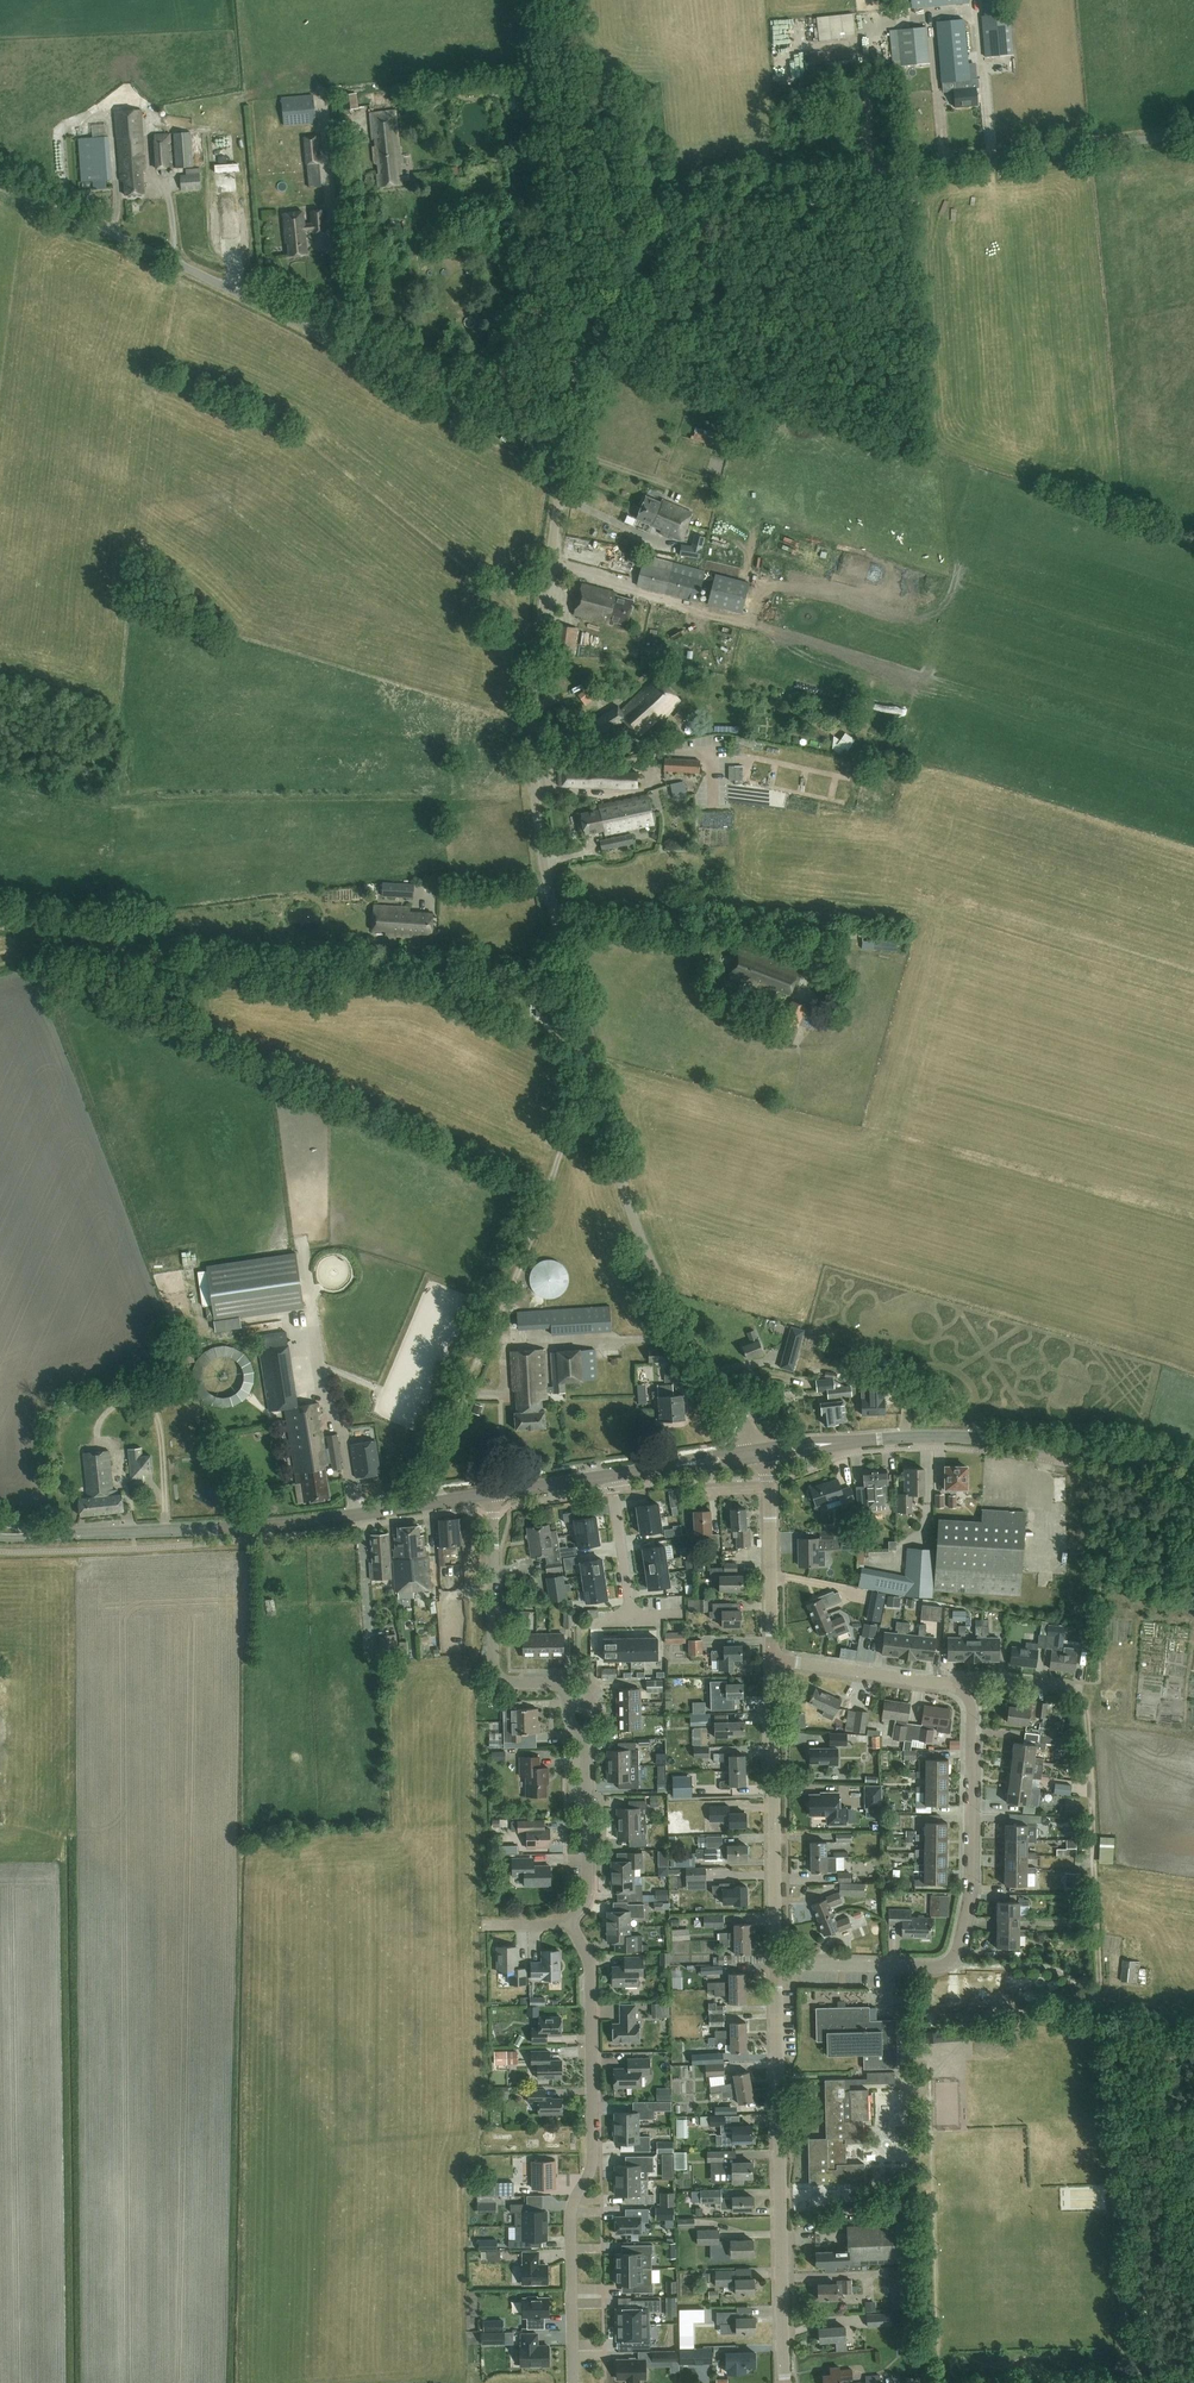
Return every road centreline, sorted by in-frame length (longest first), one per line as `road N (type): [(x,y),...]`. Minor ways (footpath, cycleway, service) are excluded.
road 1 (unclassified): [(570,423),(581,354),(599,307),(633,261),(705,207),(782,184),(1193,134)]
road 2 (unclassified): [(593,1073),(536,787),(539,639),(563,473)]
road 3 (residential): [(951,1961),(1056,1968),(1090,1997),(1100,1981),(1083,1704),(1064,1687),(945,1684)]
road 4 (unclassified): [(529,439),(172,259),(0,183)]
road 5 (track): [(57,936),(201,966),(435,972),(586,1047)]
road 6 (residential): [(566,1923),(588,1883),(586,1744),(569,1720),(568,1682),(509,1682),(496,1674),(492,1493)]
road 7 (residential): [(573,2382),(572,2220),(594,2160),(591,1969),(566,1923)]
road 8 (unclassified): [(433,1501),(431,1482),(593,1073)]
road 9 (unclassified): [(760,1453),(658,1277),(628,1204),(593,1073)]
road 10 (tertiary): [(786,2382),(776,1965)]
road 11 (track): [(908,2049),(927,2052),(943,2382)]
road 12 (secondary): [(433,1501),(263,1526),(89,1532)]
road 13 (secondary): [(1193,1474),(987,1438),(851,1441)]
road 14 (track): [(551,0),(580,316),(588,328)]
road 15 (tertiary): [(776,1965),(772,1660)]
road 16 (residential): [(951,1961),(969,1892),(972,1715),(966,1696),(945,1684)]
road 17 (tertiary): [(772,1660),(769,1477),(760,1453)]
road 18 (residential): [(776,1965),(951,1961)]
road 19 (residential): [(945,1684),(772,1660)]
road 20 (secondary): [(611,1474),(760,1453)]
road 21 (residential): [(611,1474),(632,1617)]
road 22 (secondary): [(492,1493),(611,1474)]

